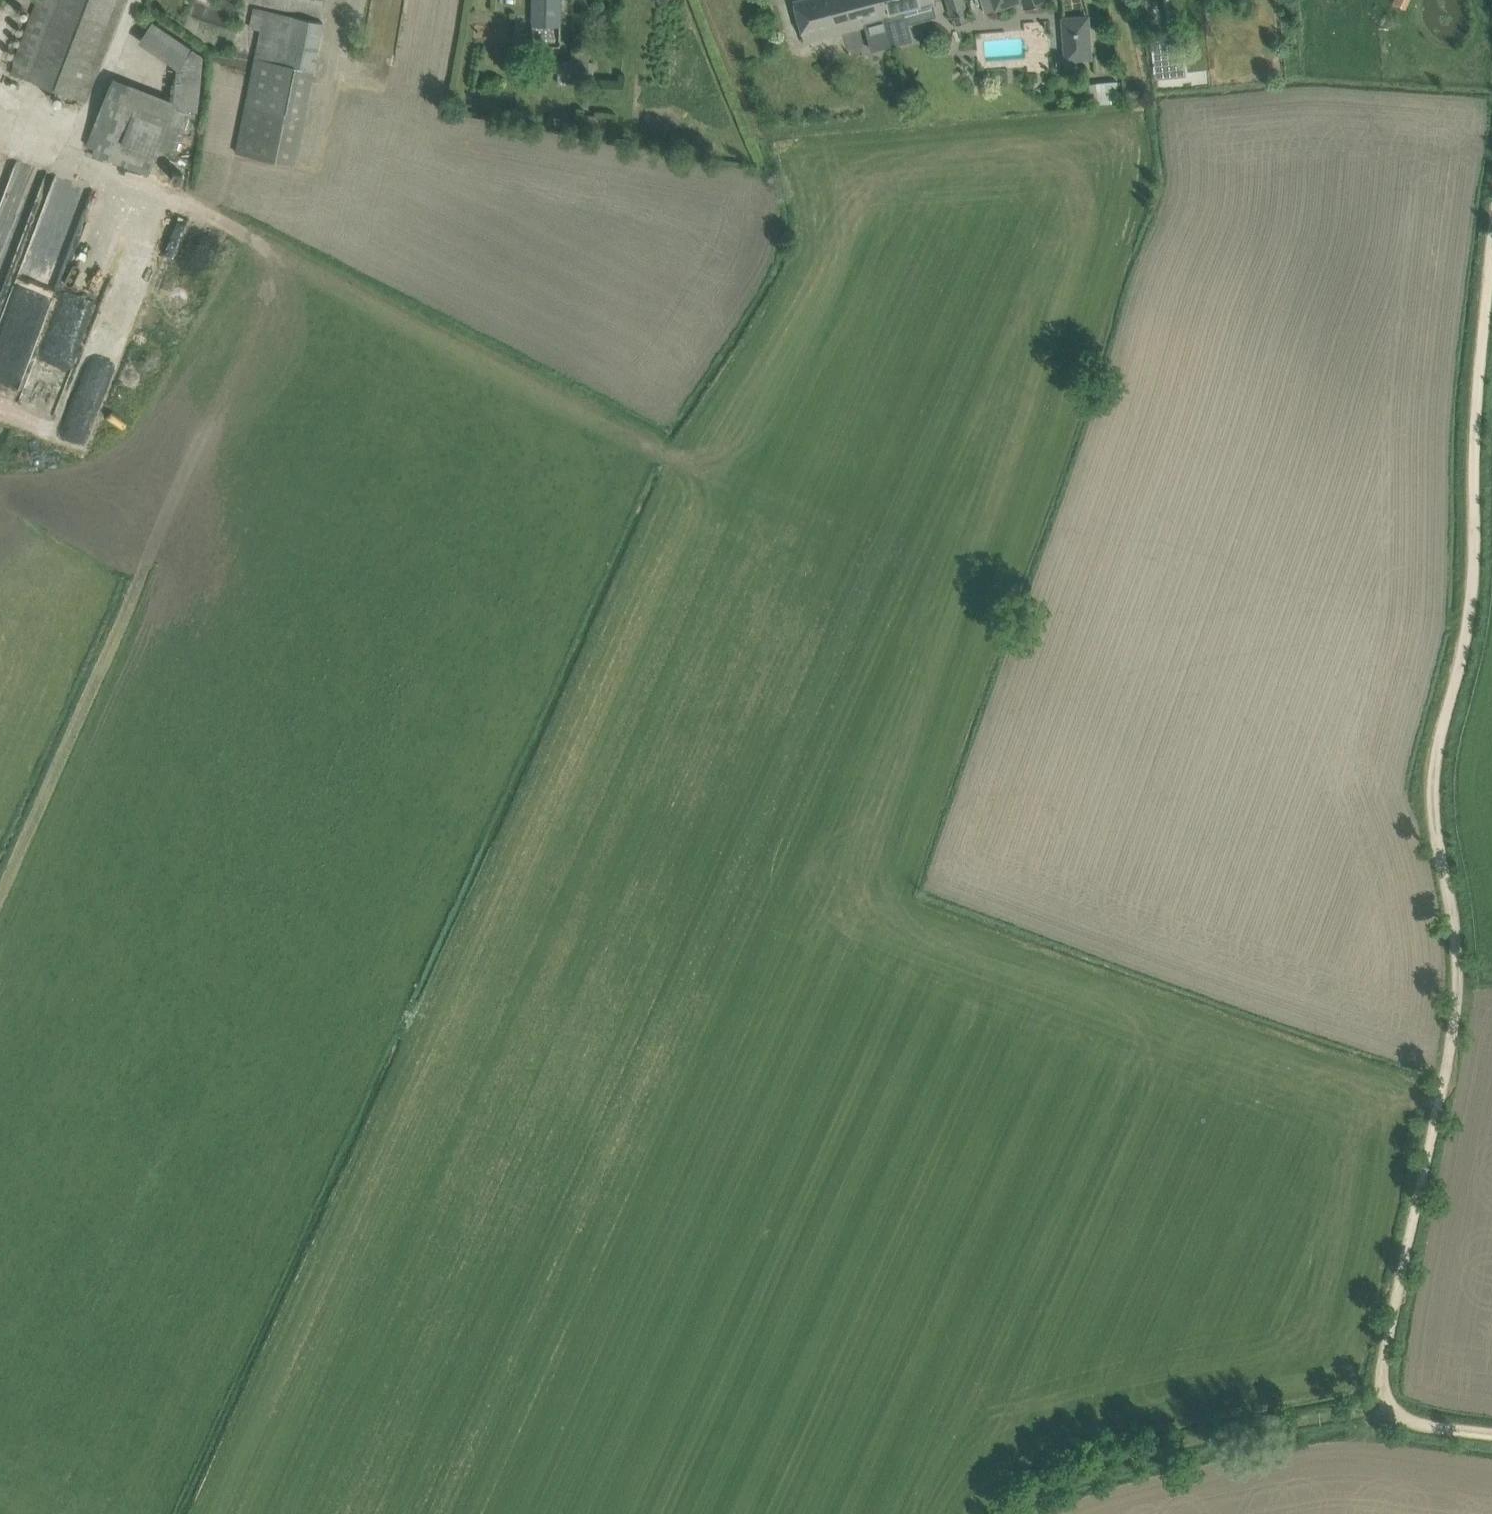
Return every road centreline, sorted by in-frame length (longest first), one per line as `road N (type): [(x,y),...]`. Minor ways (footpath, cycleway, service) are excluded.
road 1 (track): [(1491,253),(1480,324),(1475,516),(1454,669),(1422,806),(1456,916),(1453,1019),(1385,1416)]
road 2 (track): [(1018,1513),(1039,1484),(1062,1471),(1360,1409),(1385,1416)]

